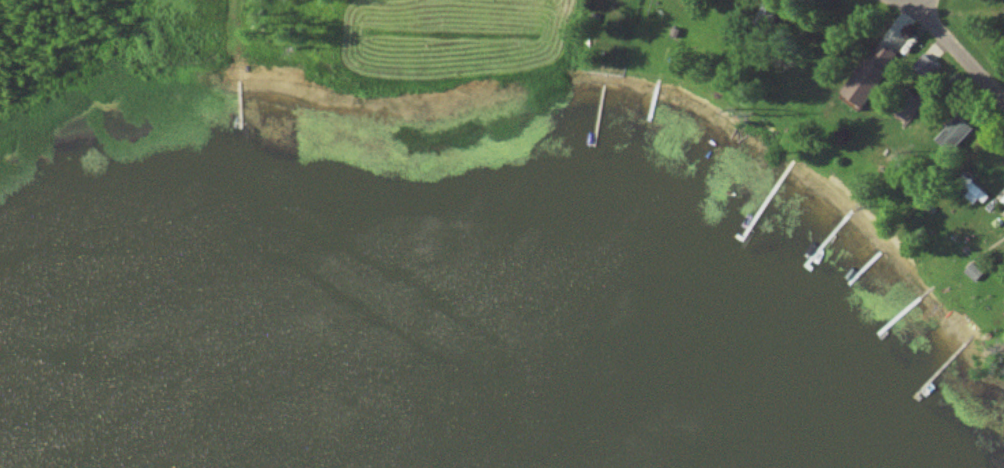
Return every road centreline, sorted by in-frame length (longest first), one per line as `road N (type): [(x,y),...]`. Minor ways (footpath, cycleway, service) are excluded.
road 1 (residential): [(1003,97),(919,6),(902,0)]

